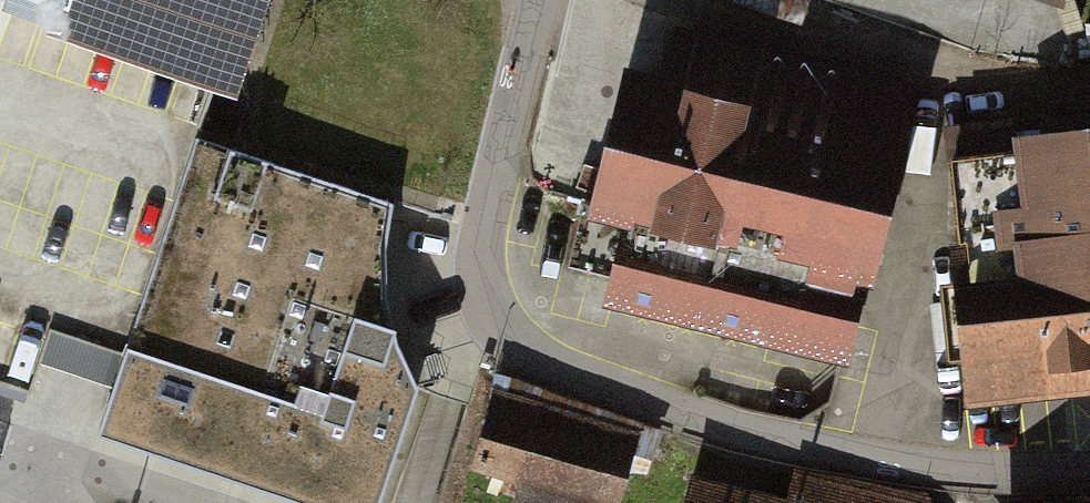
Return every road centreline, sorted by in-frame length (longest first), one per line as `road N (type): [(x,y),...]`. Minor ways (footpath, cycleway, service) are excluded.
road 1 (residential): [(535,0),(481,251),(485,307),(513,350),(590,393),(780,446),(939,473),(1089,473)]

